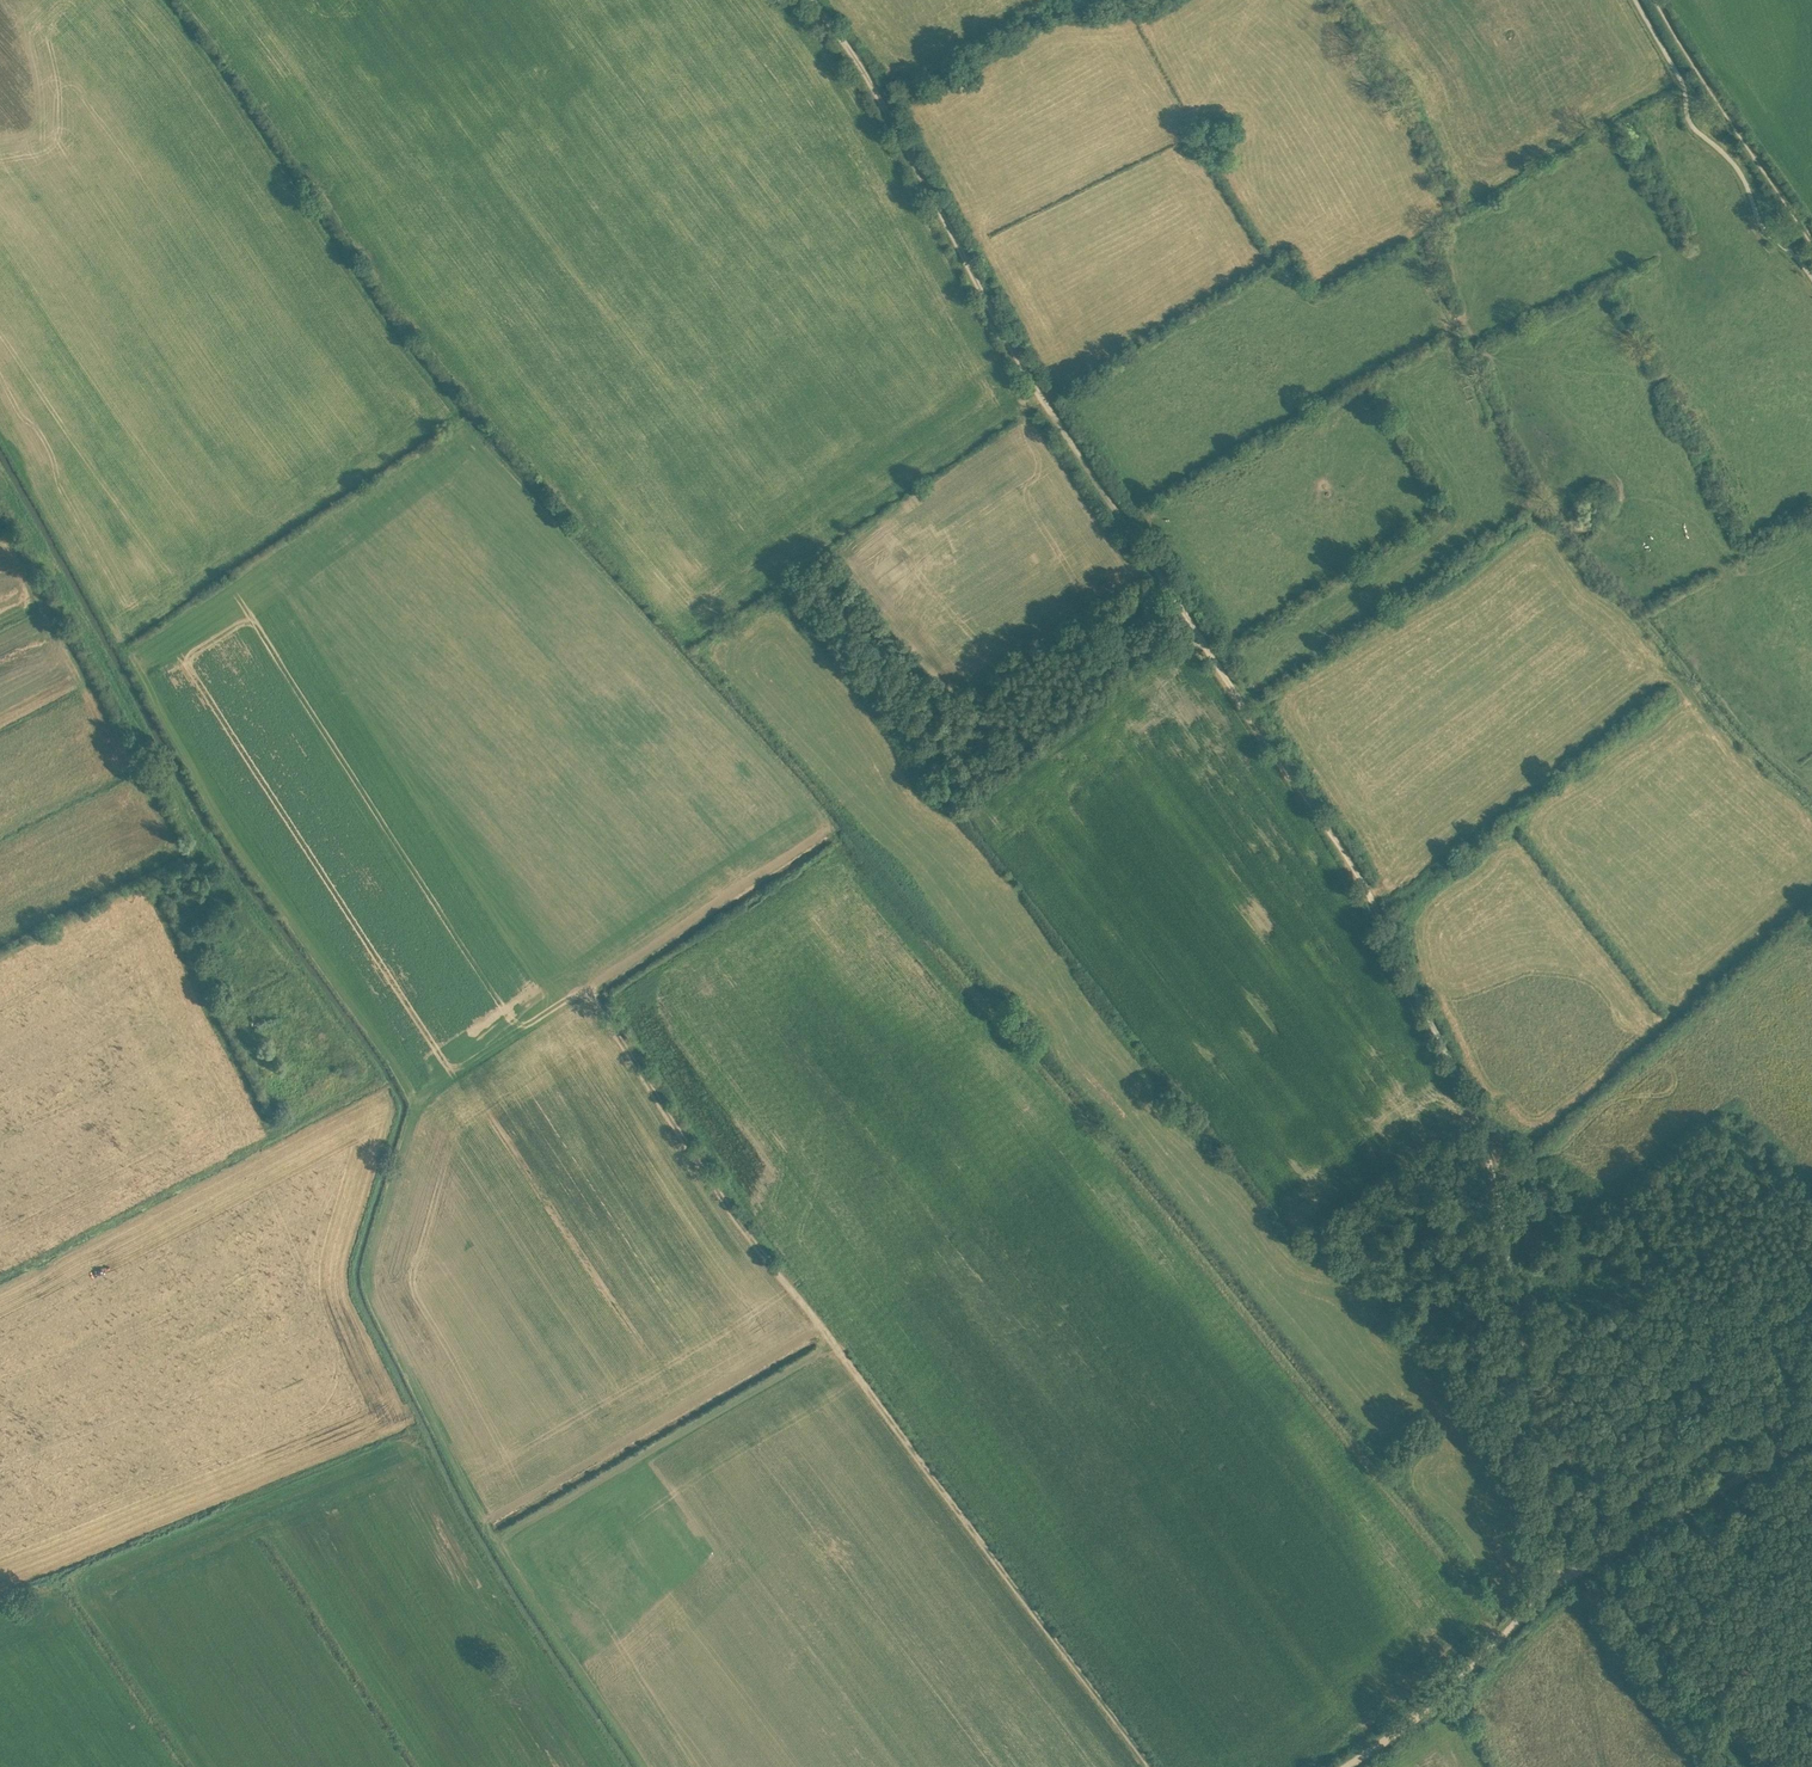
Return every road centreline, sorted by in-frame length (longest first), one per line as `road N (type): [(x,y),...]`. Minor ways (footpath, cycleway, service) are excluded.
road 1 (track): [(1589,1563),(1566,1578),(1558,1563),(1491,1176),(1472,1109),(1396,942),(1343,848),(1061,426),(847,44),(813,0)]
road 2 (track): [(606,1005),(706,1171),(1154,1766)]
road 3 (unclassified): [(1566,1578),(1455,1685),(1346,1766)]
road 4 (track): [(1811,241),(1657,0)]
road 5 (track): [(1811,1436),(1589,1563)]

